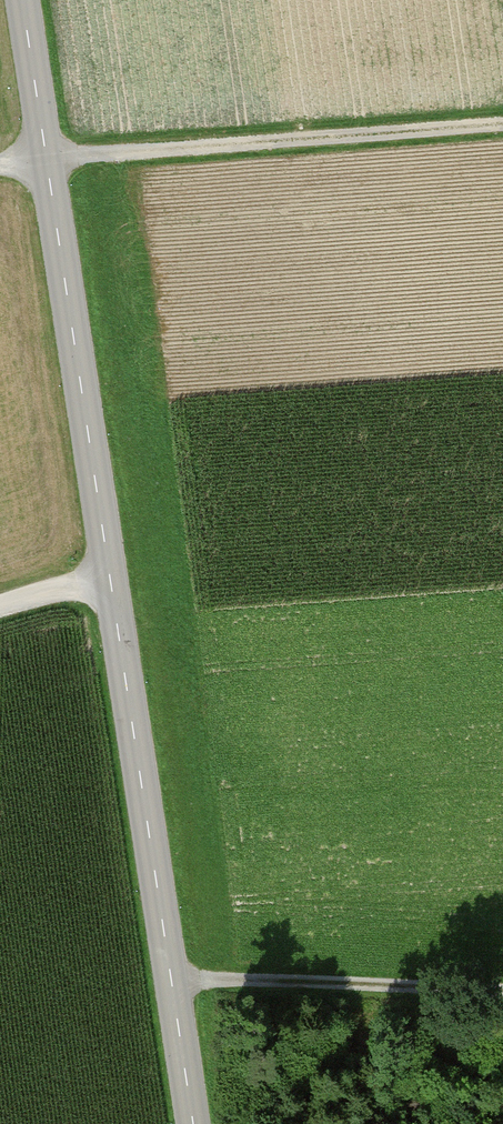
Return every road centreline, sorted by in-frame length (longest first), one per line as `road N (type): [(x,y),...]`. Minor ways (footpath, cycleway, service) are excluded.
road 1 (tertiary): [(22,0),(195,1123)]
road 2 (track): [(502,126),(46,158)]
road 3 (track): [(502,996),(172,976)]

